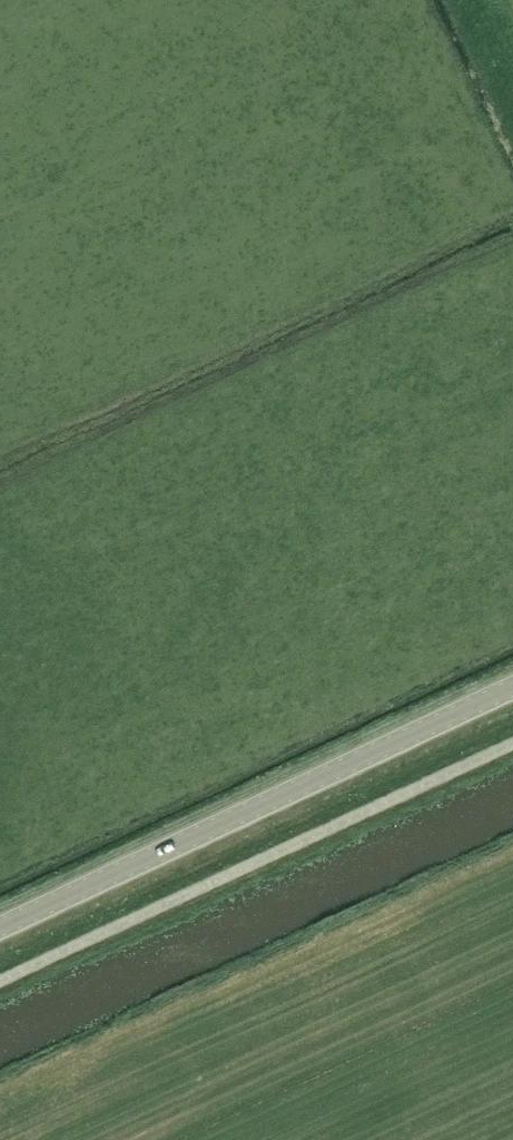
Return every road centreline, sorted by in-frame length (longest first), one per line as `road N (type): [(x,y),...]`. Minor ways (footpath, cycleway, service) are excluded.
road 1 (tertiary): [(0,923),(512,683)]

